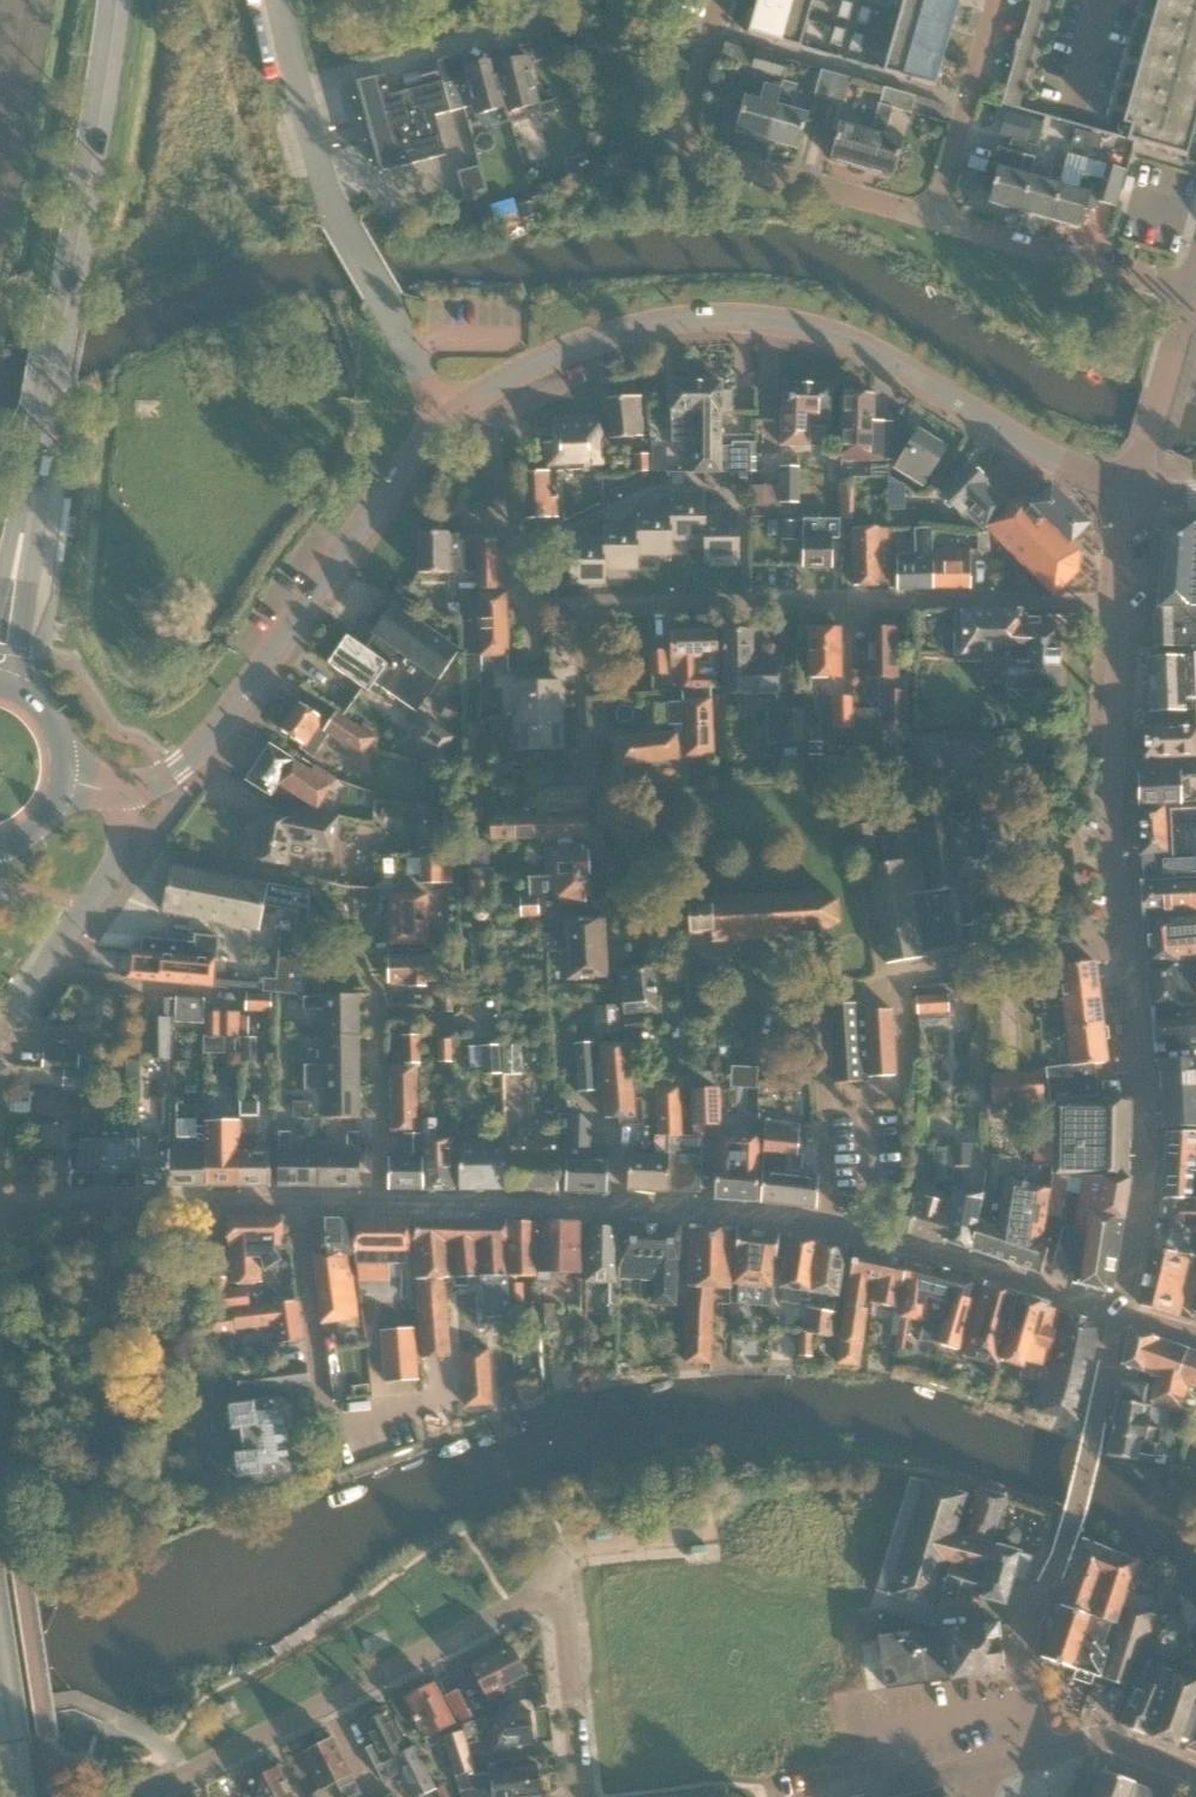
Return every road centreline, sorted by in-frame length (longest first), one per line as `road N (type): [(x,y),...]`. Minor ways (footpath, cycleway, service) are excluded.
road 1 (tertiary): [(458,410),(612,336),(766,325),(853,352),(1068,472),(1130,492)]
road 2 (residential): [(139,1796),(538,1600),(563,1624),(585,1796)]
road 3 (residential): [(577,605),(1120,597)]
road 4 (residential): [(828,1221),(817,997),(900,975),(1125,938)]
road 5 (tertiary): [(118,794),(166,775),(215,732),(421,440),(458,410)]
road 6 (unclassified): [(458,410),(432,389),(337,226),(279,0)]
road 7 (unclassified): [(378,1199),(688,1204),(828,1221)]
road 8 (primary): [(44,412),(116,0)]
road 9 (residential): [(934,218),(698,153),(683,125),(719,0)]
road 10 (residential): [(1117,1312),(1146,1136),(1125,938)]
road 11 (residential): [(1125,938),(1114,830),(1120,597)]
road 12 (unclassified): [(828,1221),(1117,1312)]
road 13 (unclassified): [(0,1214),(296,1198)]
road 14 (residential): [(378,1199),(379,1010),(347,934)]
road 15 (residential): [(1190,293),(934,218)]
road 16 (residential): [(458,410),(488,442),(520,595),(538,606),(577,605)]
road 17 (primary): [(44,412),(0,643)]
road 18 (residential): [(296,1198),(323,1429)]
road 19 (residential): [(934,218),(997,0)]
road 20 (unclassified): [(1130,492),(1190,293)]
road 21 (residential): [(1042,1754),(1096,1740),(1195,1781)]
road 22 (unclassified): [(89,903),(0,1036)]
road 23 (residential): [(577,605),(587,764)]
road 24 (primary): [(22,1796),(0,1666)]
road 25 (primary): [(62,786),(55,727),(29,697),(0,684)]
road 26 (residential): [(982,1770),(855,1796)]

